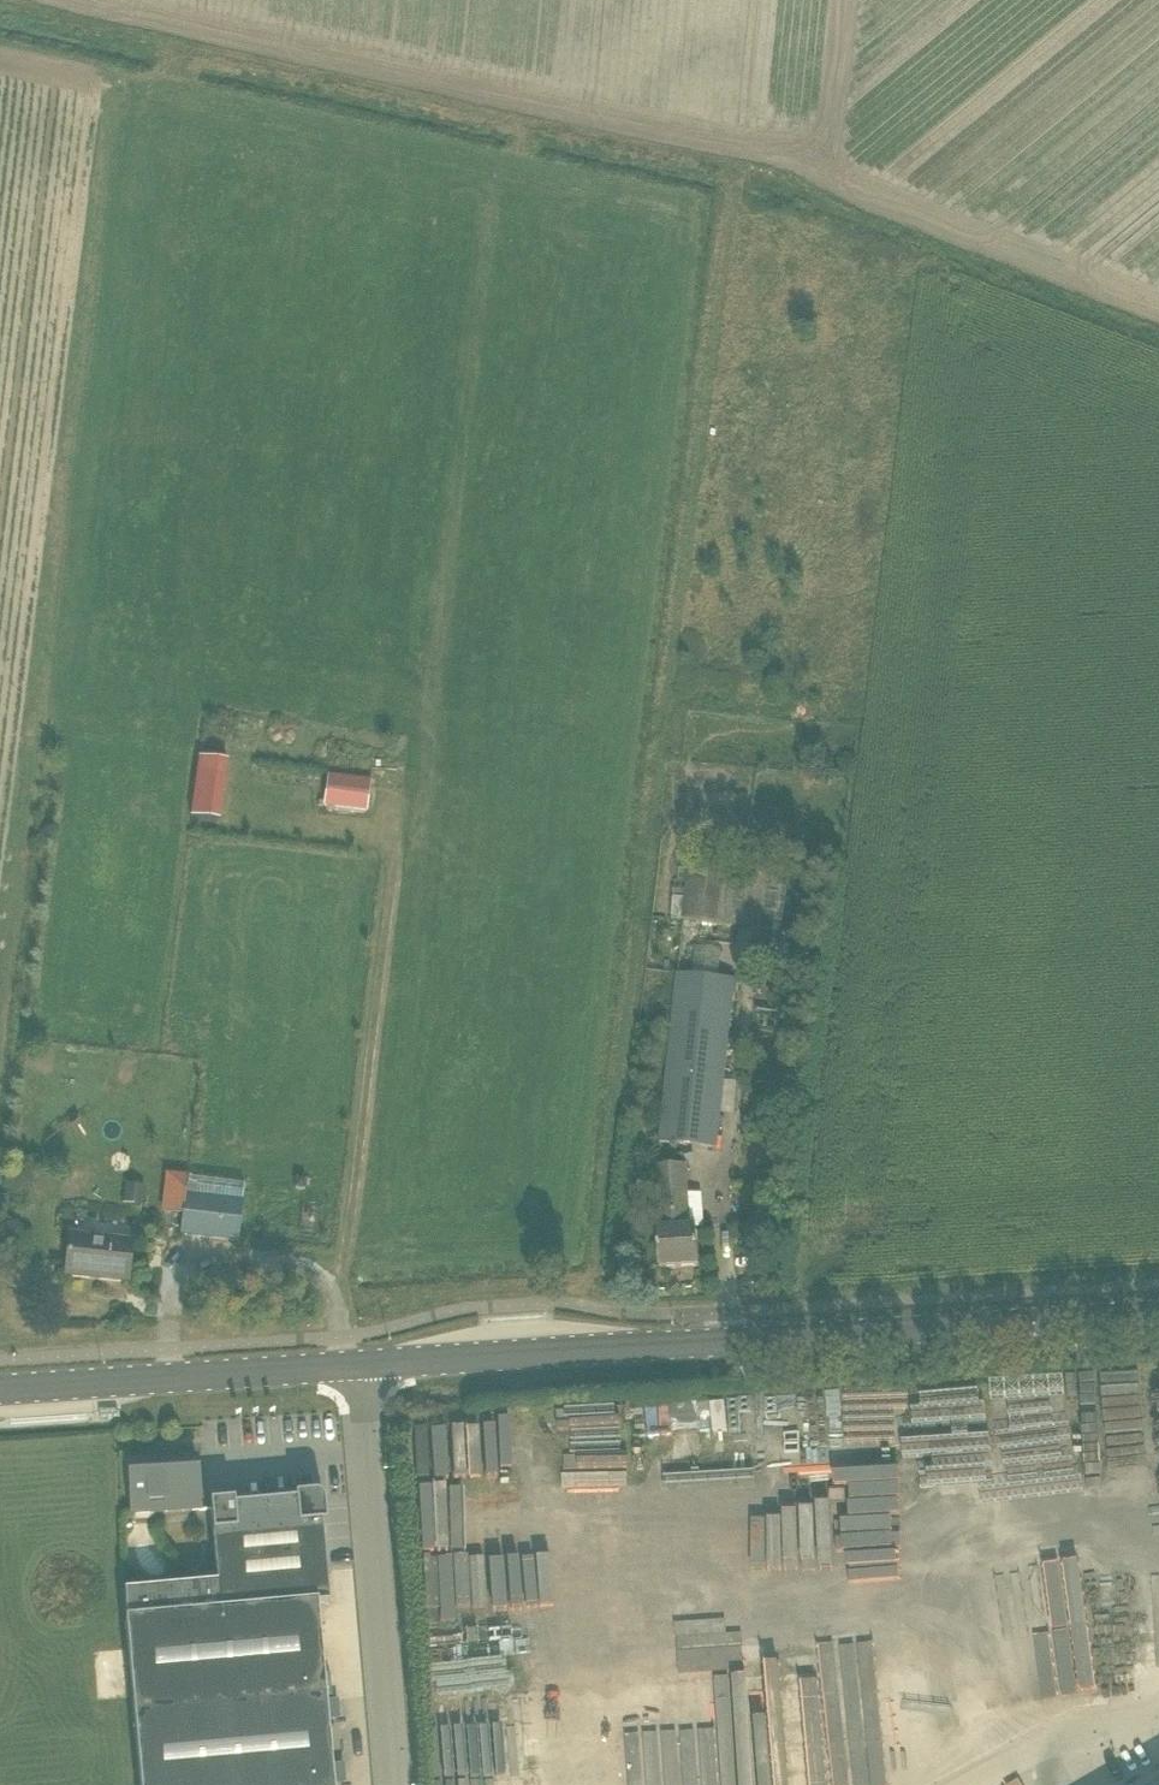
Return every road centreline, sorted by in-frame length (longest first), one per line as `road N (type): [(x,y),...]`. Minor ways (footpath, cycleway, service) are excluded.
road 1 (secondary): [(1050,1326),(356,1366)]
road 2 (unclassified): [(394,1784),(356,1366)]
road 3 (secondary): [(356,1366),(0,1390)]

